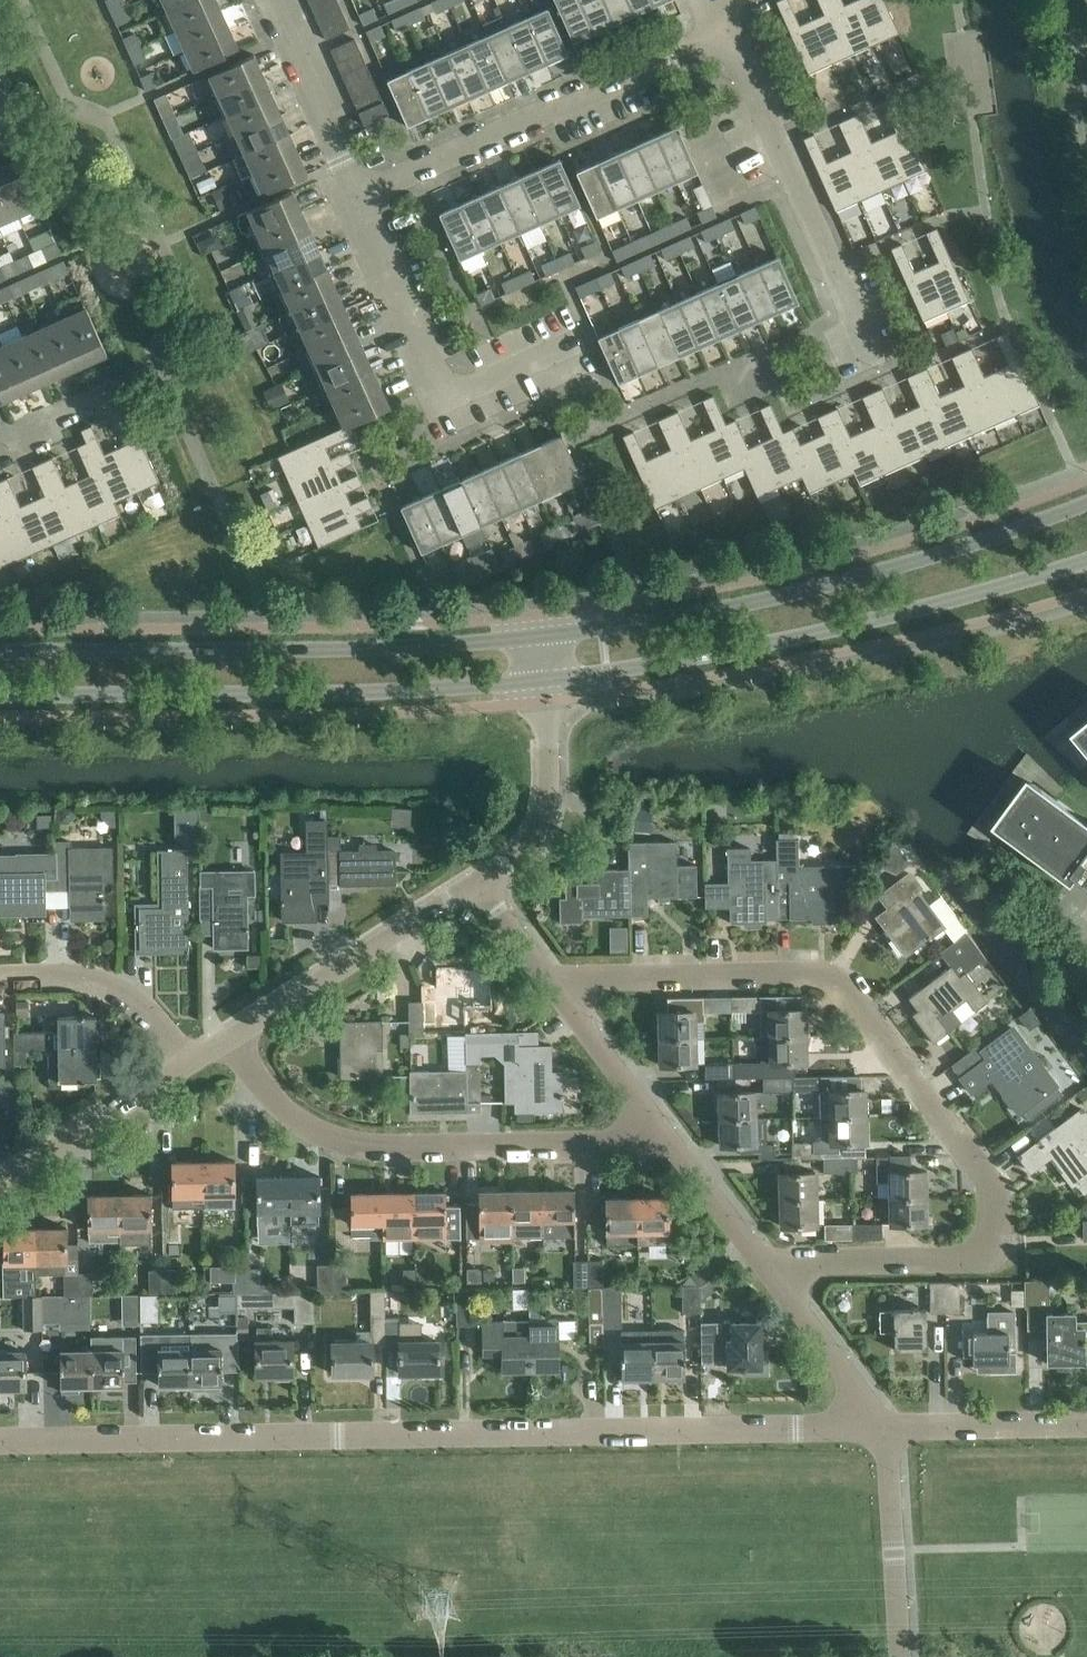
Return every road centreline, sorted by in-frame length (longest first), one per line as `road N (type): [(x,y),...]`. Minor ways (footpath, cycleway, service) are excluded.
road 1 (residential): [(0,1440),(888,1428)]
road 2 (residential): [(773,1279),(795,1263),(976,1259),(997,1237),(991,1186),(836,982),(816,975),(548,978)]
road 3 (tertiary): [(1086,503),(942,554),(797,591),(543,634)]
road 4 (tertiary): [(546,678),(683,660),(1086,561)]
road 5 (tertiary): [(0,696),(439,690),(546,678)]
road 6 (tertiary): [(543,634),(298,649),(0,651)]
road 7 (residential): [(651,1117),(613,1145),(374,1150),(324,1136),(278,1105),(232,1039)]
road 8 (residential): [(353,203),(719,40)]
road 9 (residential): [(868,380),(719,40)]
road 10 (residential): [(571,347),(448,392),(435,382),(353,203)]
road 11 (residential): [(232,1039),(477,884)]
road 12 (residential): [(477,884),(517,857),(544,812),(546,678)]
road 13 (residential): [(900,1656),(888,1428)]
road 14 (residential): [(353,203),(264,0)]
road 15 (residential): [(0,978),(104,984),(133,1001),(186,1065)]
road 16 (residential): [(0,1184),(186,1065)]
road 17 (residential): [(773,1279),(651,1117)]
road 18 (residential): [(888,1428),(1086,1425)]
road 19 (residential): [(888,1428),(773,1279)]
road 20 (residential): [(651,1117),(548,978)]

